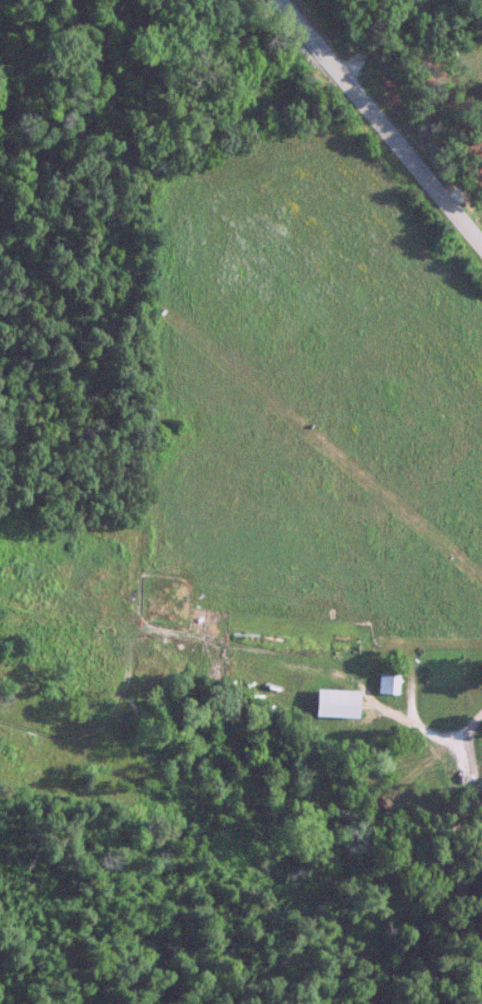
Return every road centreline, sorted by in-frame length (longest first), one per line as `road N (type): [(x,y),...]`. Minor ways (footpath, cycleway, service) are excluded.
road 1 (secondary): [(277,0),(481,245)]

